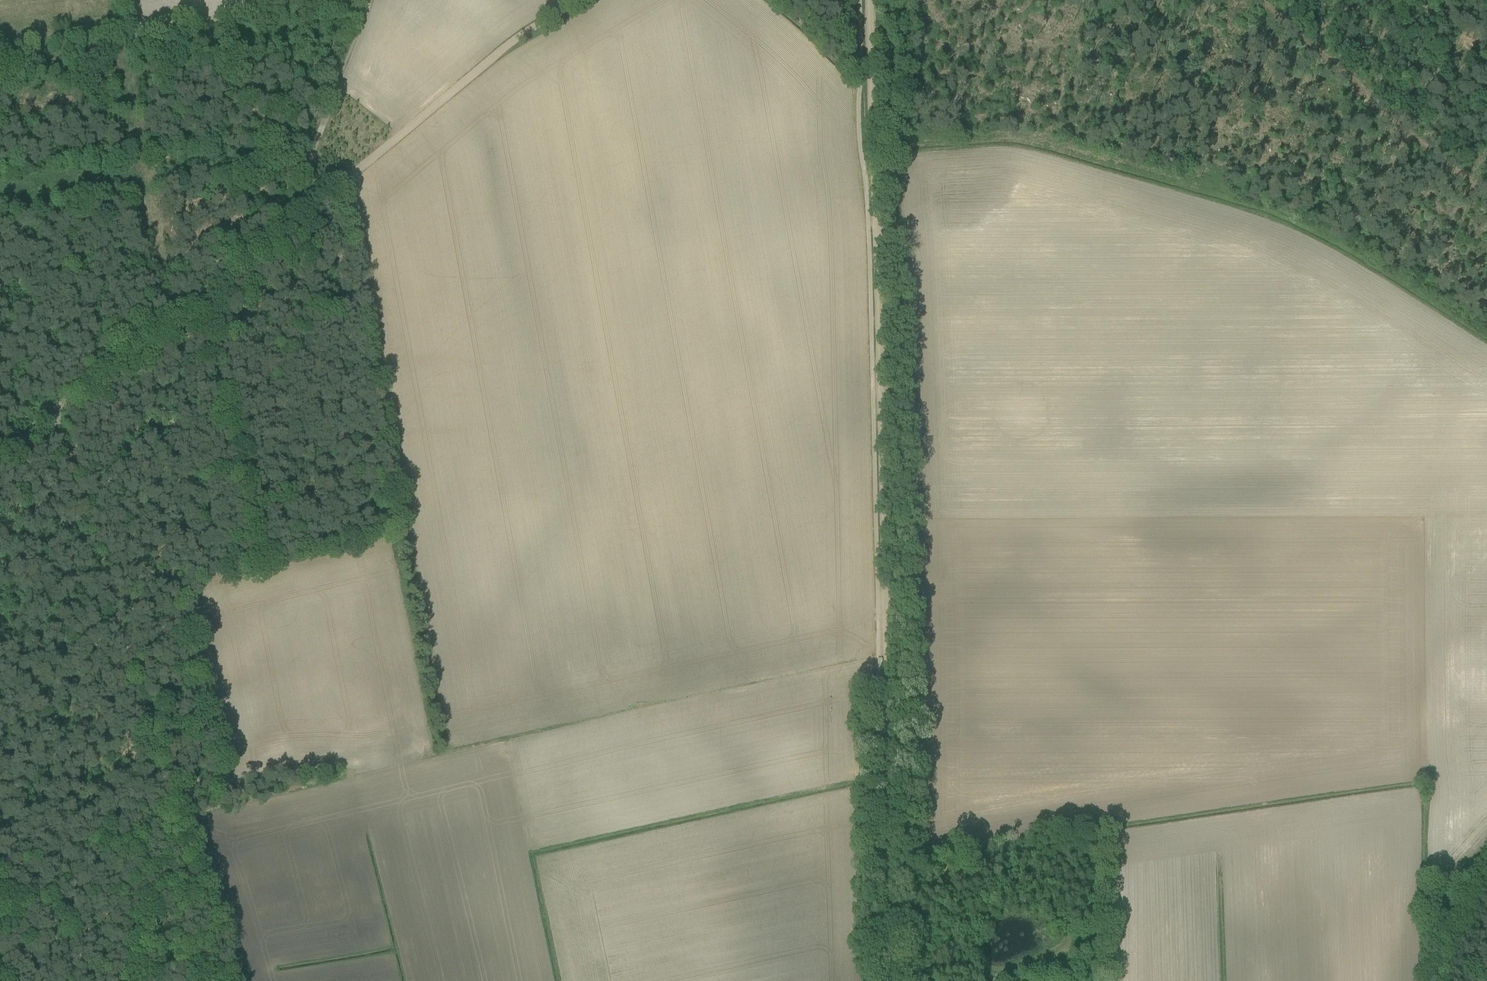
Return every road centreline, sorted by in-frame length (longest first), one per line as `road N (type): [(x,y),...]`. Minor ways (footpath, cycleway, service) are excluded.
road 1 (track): [(870,0),(892,980)]
road 2 (track): [(578,0),(431,104),(0,453)]
road 3 (track): [(1260,0),(1403,127),(1442,40),(1486,61)]

